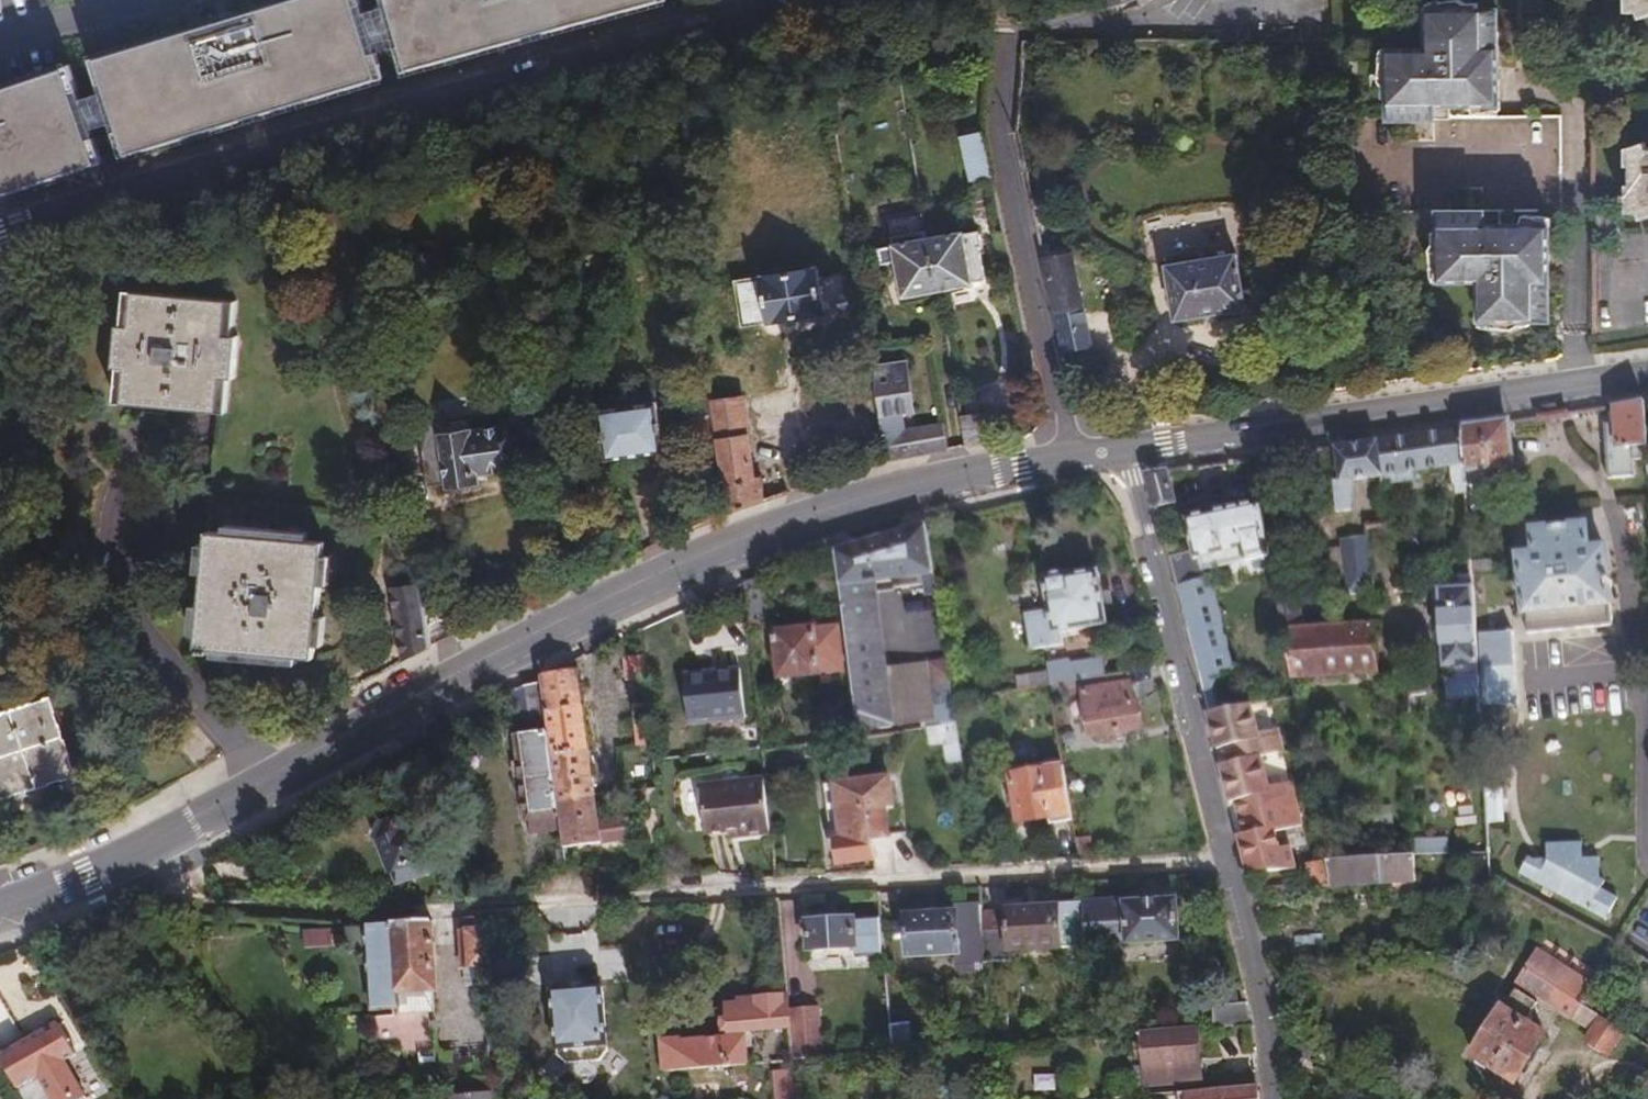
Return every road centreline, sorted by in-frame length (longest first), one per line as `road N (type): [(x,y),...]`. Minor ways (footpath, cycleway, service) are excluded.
road 1 (residential): [(1222,862),(381,911),(205,906),(124,857)]
road 2 (secondary): [(124,857),(425,689),(725,543),(888,491),(1070,456)]
road 3 (tertiary): [(769,0),(0,234)]
road 4 (residential): [(1303,11),(1000,29),(994,126),(1070,456)]
road 5 (secondary): [(1125,449),(1647,372)]
road 6 (residential): [(1125,449),(1222,862)]
road 7 (residential): [(1222,862),(1254,978),(1274,1098)]
road 8 (secondary): [(0,909),(124,857)]

